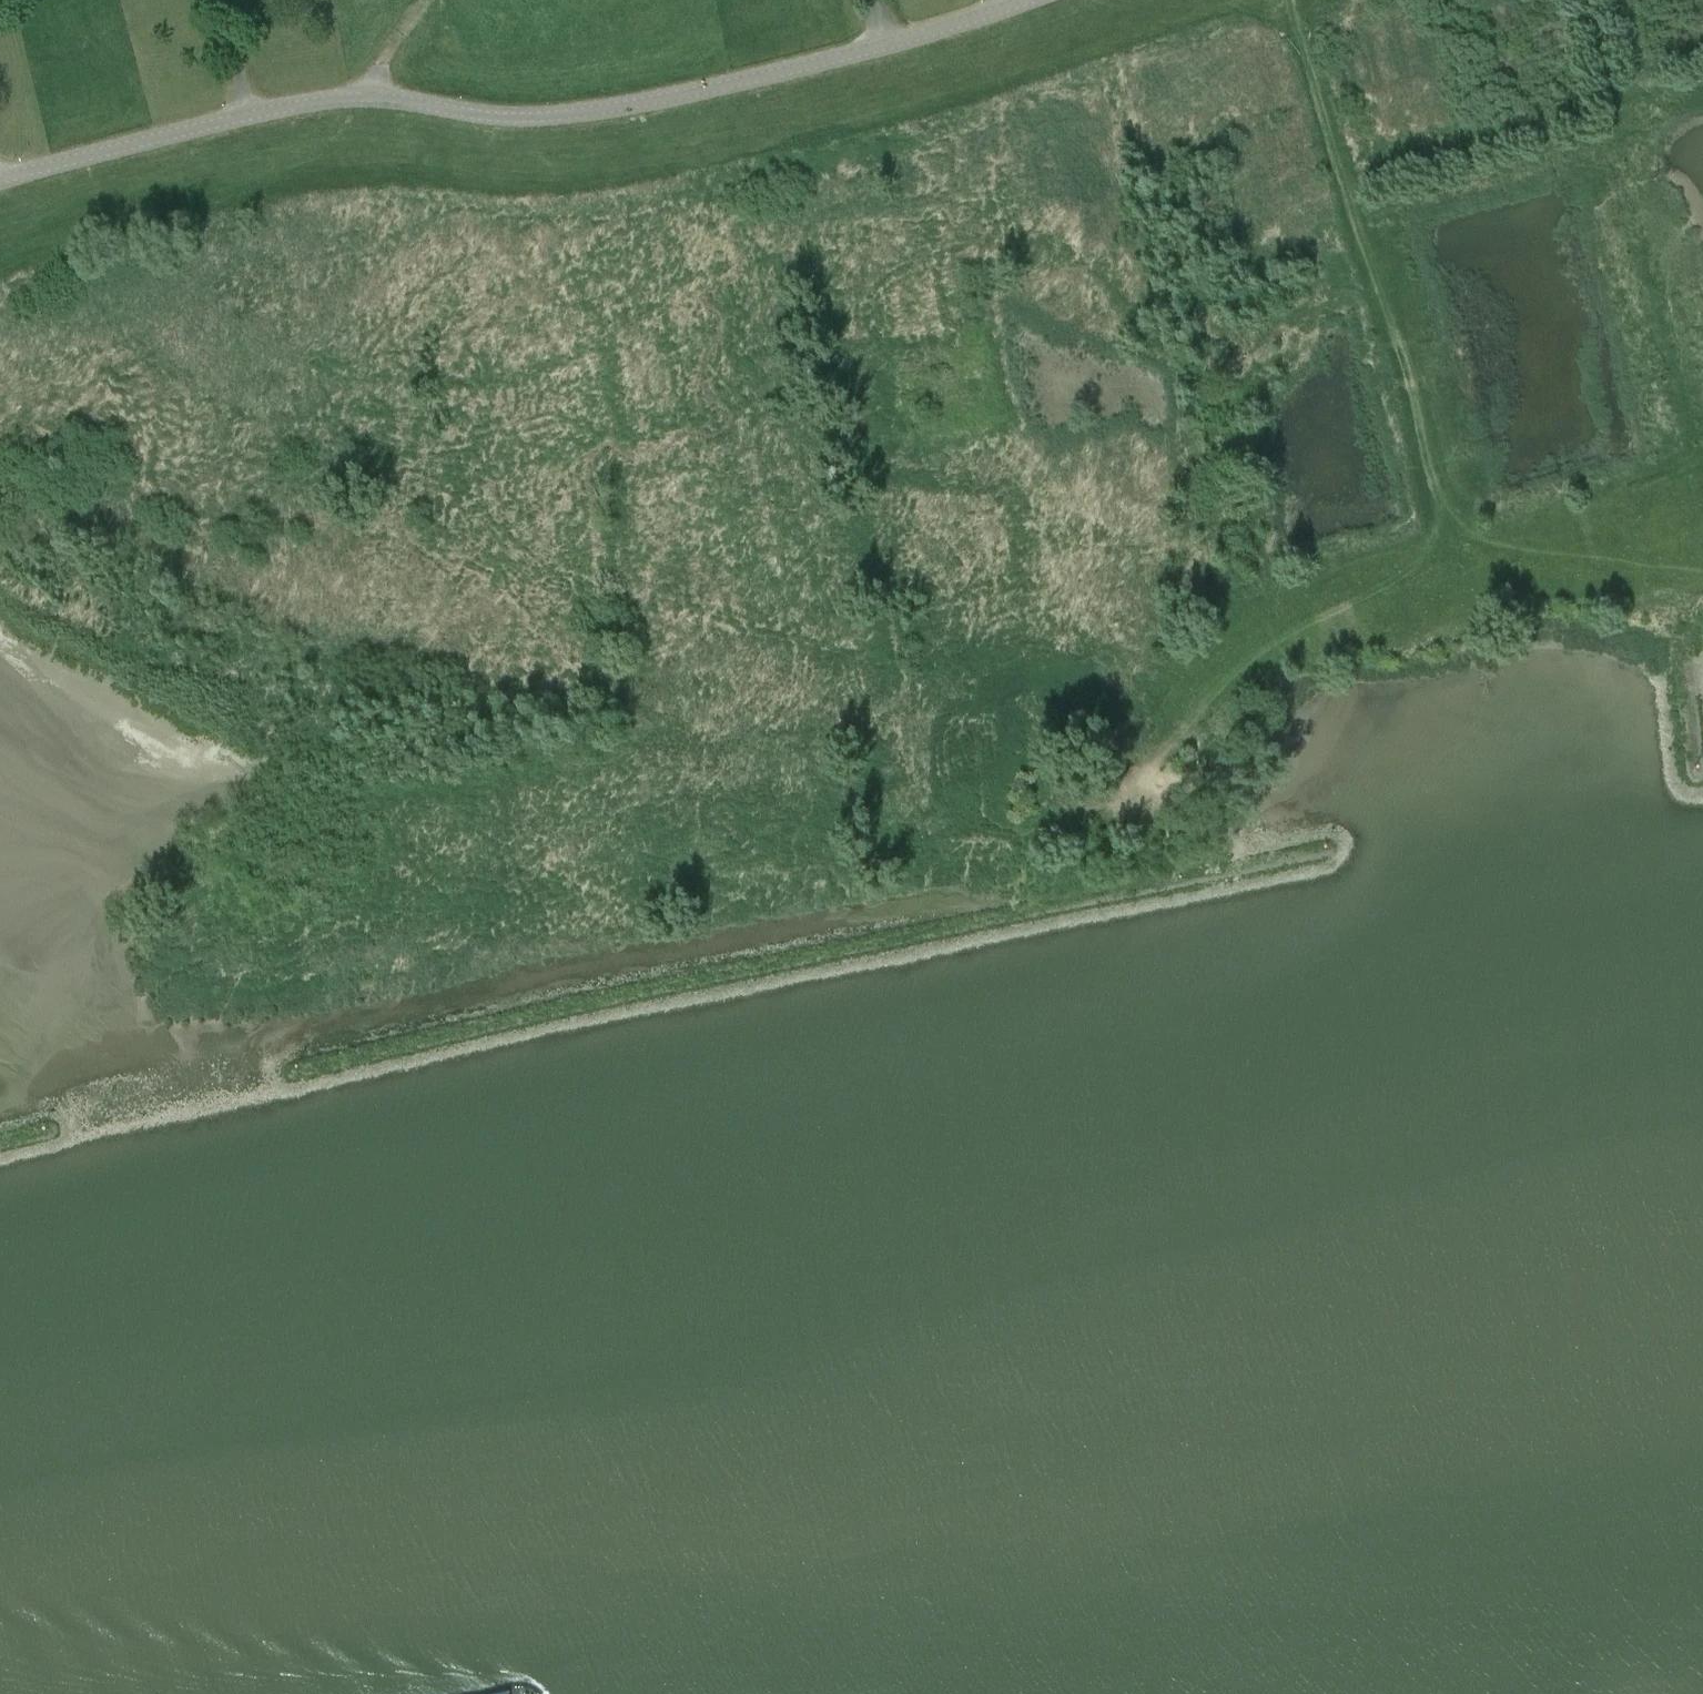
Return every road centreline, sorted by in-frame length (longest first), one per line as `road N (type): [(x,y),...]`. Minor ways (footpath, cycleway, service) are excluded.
road 1 (tertiary): [(0,181),(316,104),(412,102),(500,118),(596,113),(876,49),(1028,0)]

